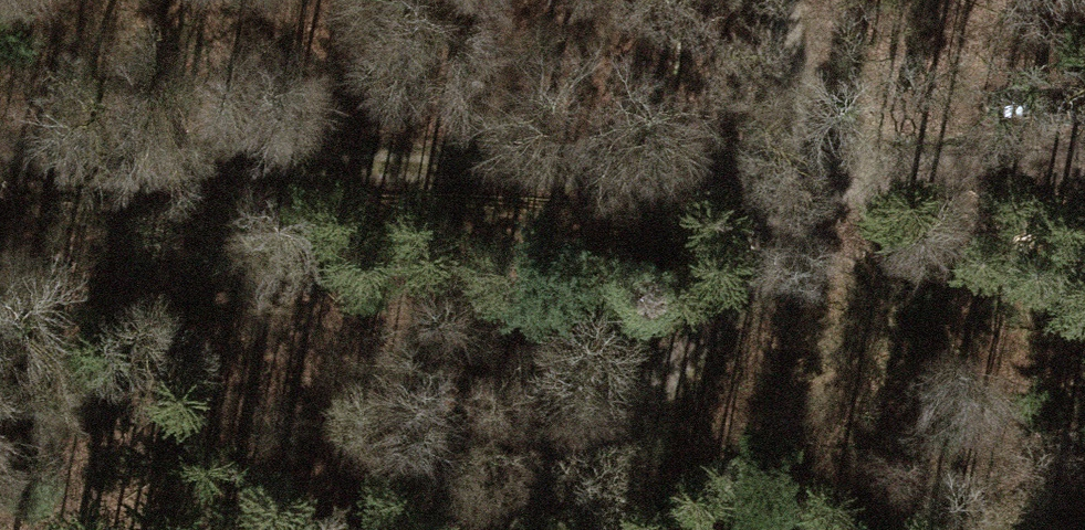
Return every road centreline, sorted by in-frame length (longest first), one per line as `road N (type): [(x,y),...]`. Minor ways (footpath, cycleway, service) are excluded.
road 1 (track): [(0,154),(792,199),(1084,167)]
road 2 (track): [(394,529),(752,302),(792,199),(799,107),(782,0)]

